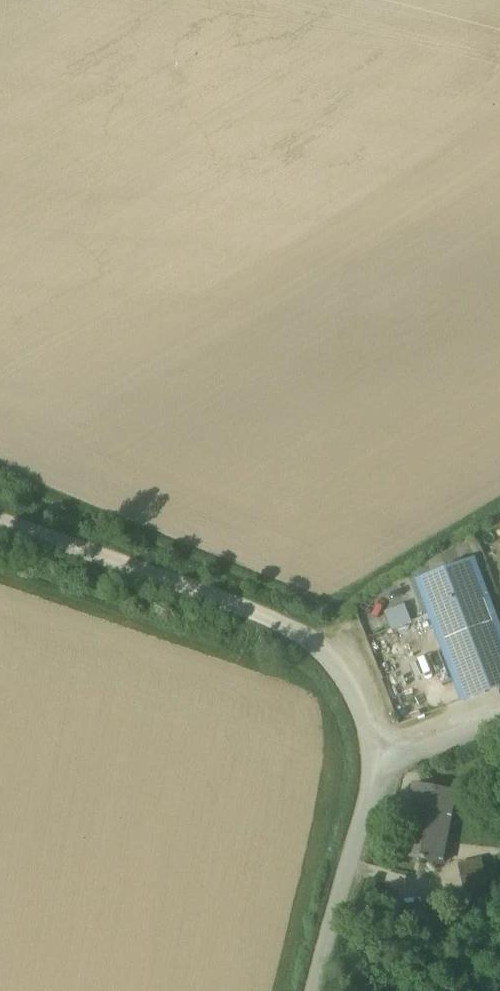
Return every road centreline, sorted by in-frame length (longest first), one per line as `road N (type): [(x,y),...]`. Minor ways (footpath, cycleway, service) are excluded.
road 1 (residential): [(0,522),(283,623),(333,661),(389,768)]
road 2 (residential): [(389,768),(326,990)]

